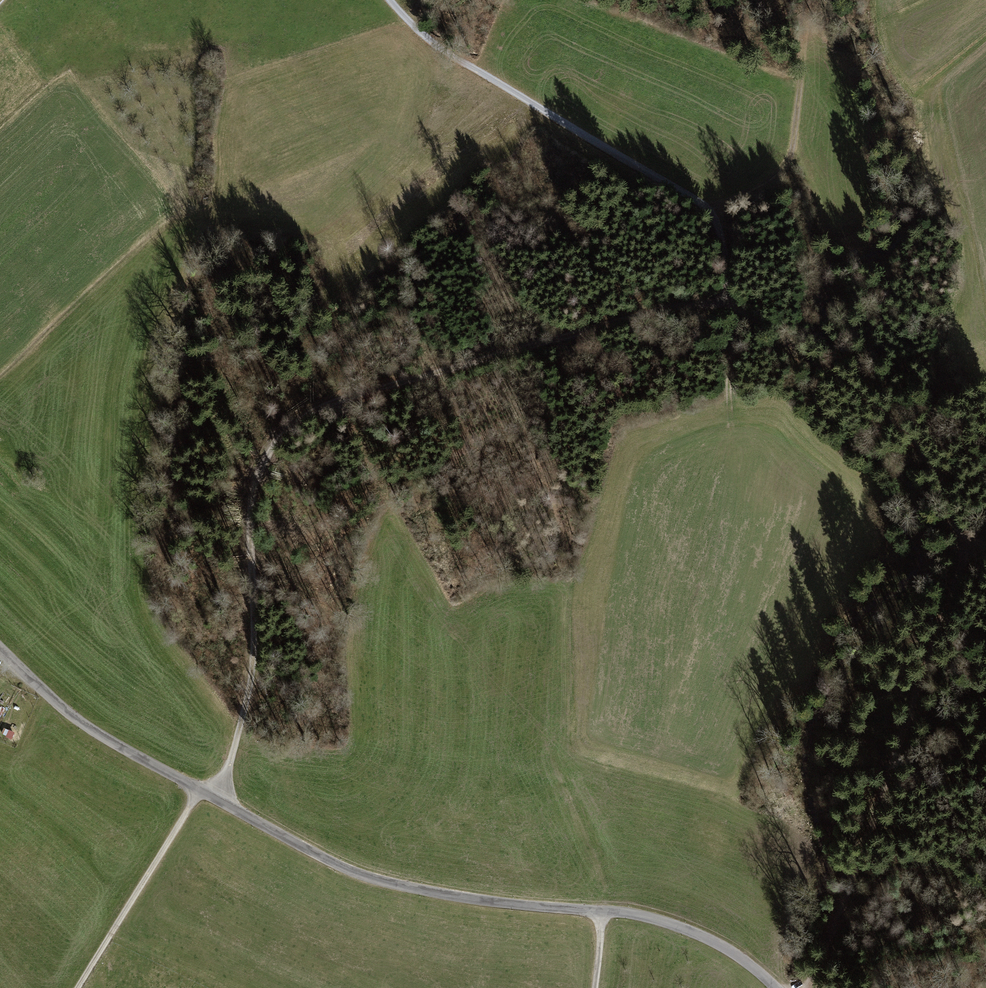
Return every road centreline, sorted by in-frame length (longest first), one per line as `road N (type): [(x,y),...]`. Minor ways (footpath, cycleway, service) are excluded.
road 1 (track): [(216,803),(253,660),(249,511),(282,431),(312,408),(704,303),(731,306),(728,397)]
road 2 (unclassified): [(773,987),(702,939),(647,920),(430,896),(327,863),(100,739),(0,651)]
road 3 (track): [(985,545),(958,543),(942,484),(902,426),(731,306),(718,225),(707,207),(538,108),(407,22),(390,0)]
road 4 (track): [(802,987),(817,975),(860,871),(928,673),(958,543)]
road 5 (track): [(201,793),(79,987)]

